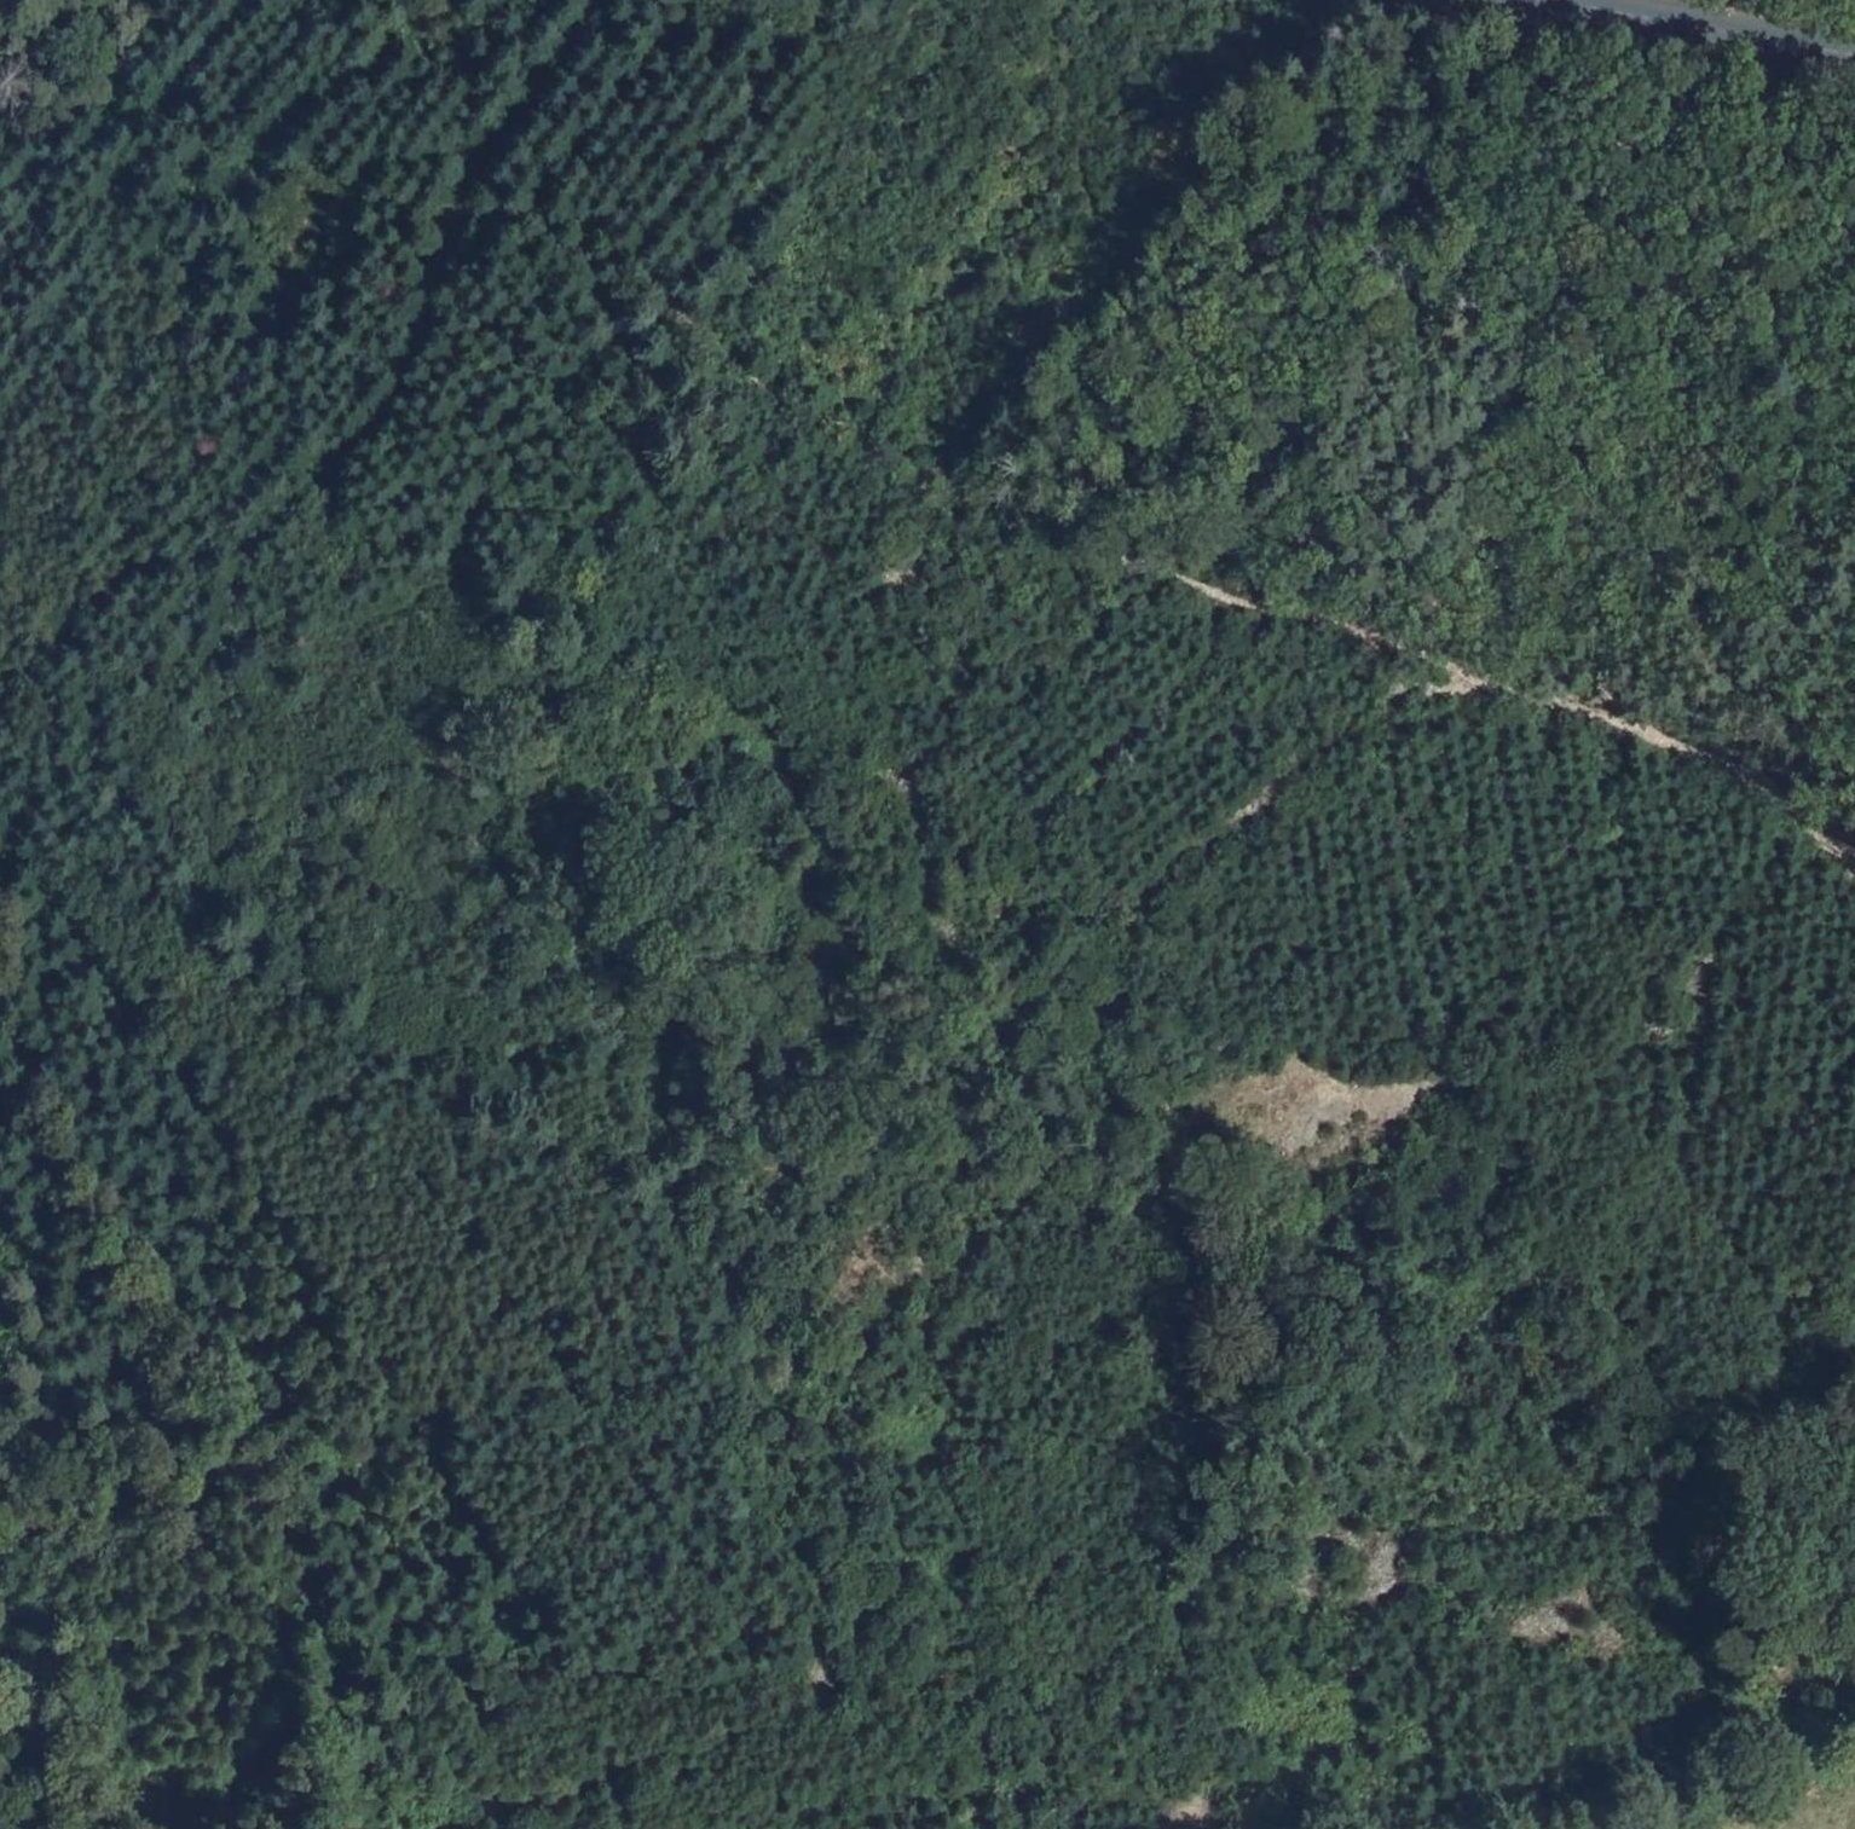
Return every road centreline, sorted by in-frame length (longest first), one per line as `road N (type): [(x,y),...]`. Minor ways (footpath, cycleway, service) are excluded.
road 1 (track): [(0,704),(62,634),(141,567),(212,557),(271,535),(343,465),(415,370),(462,180),(593,0)]
road 2 (tertiary): [(1854,55),(1539,0)]

